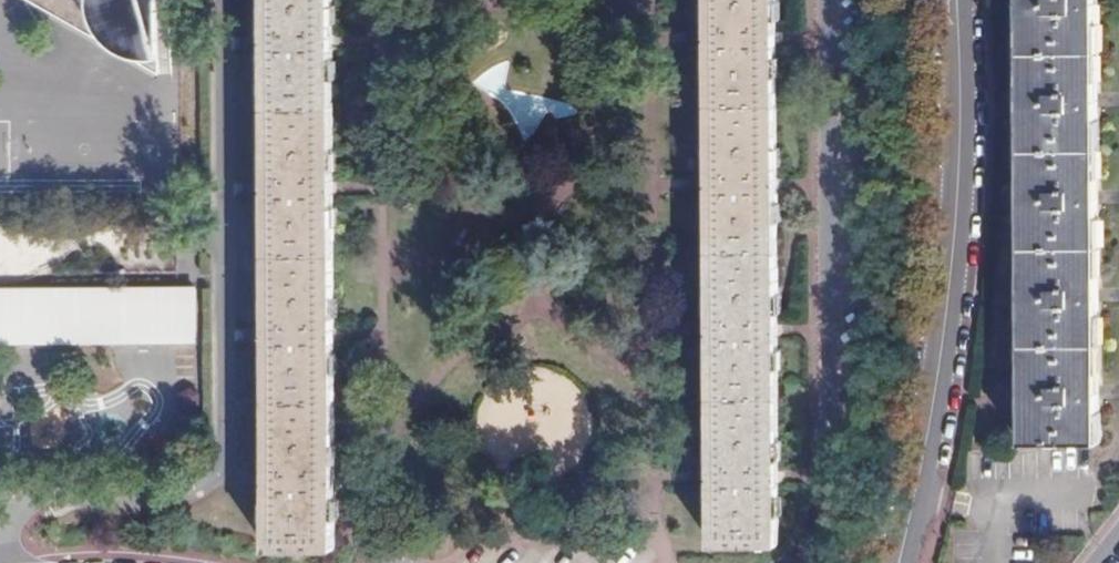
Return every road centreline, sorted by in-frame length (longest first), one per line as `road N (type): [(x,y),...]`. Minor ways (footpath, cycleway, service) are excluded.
road 1 (tertiary): [(898,562),(917,497),(958,246),(957,0)]

